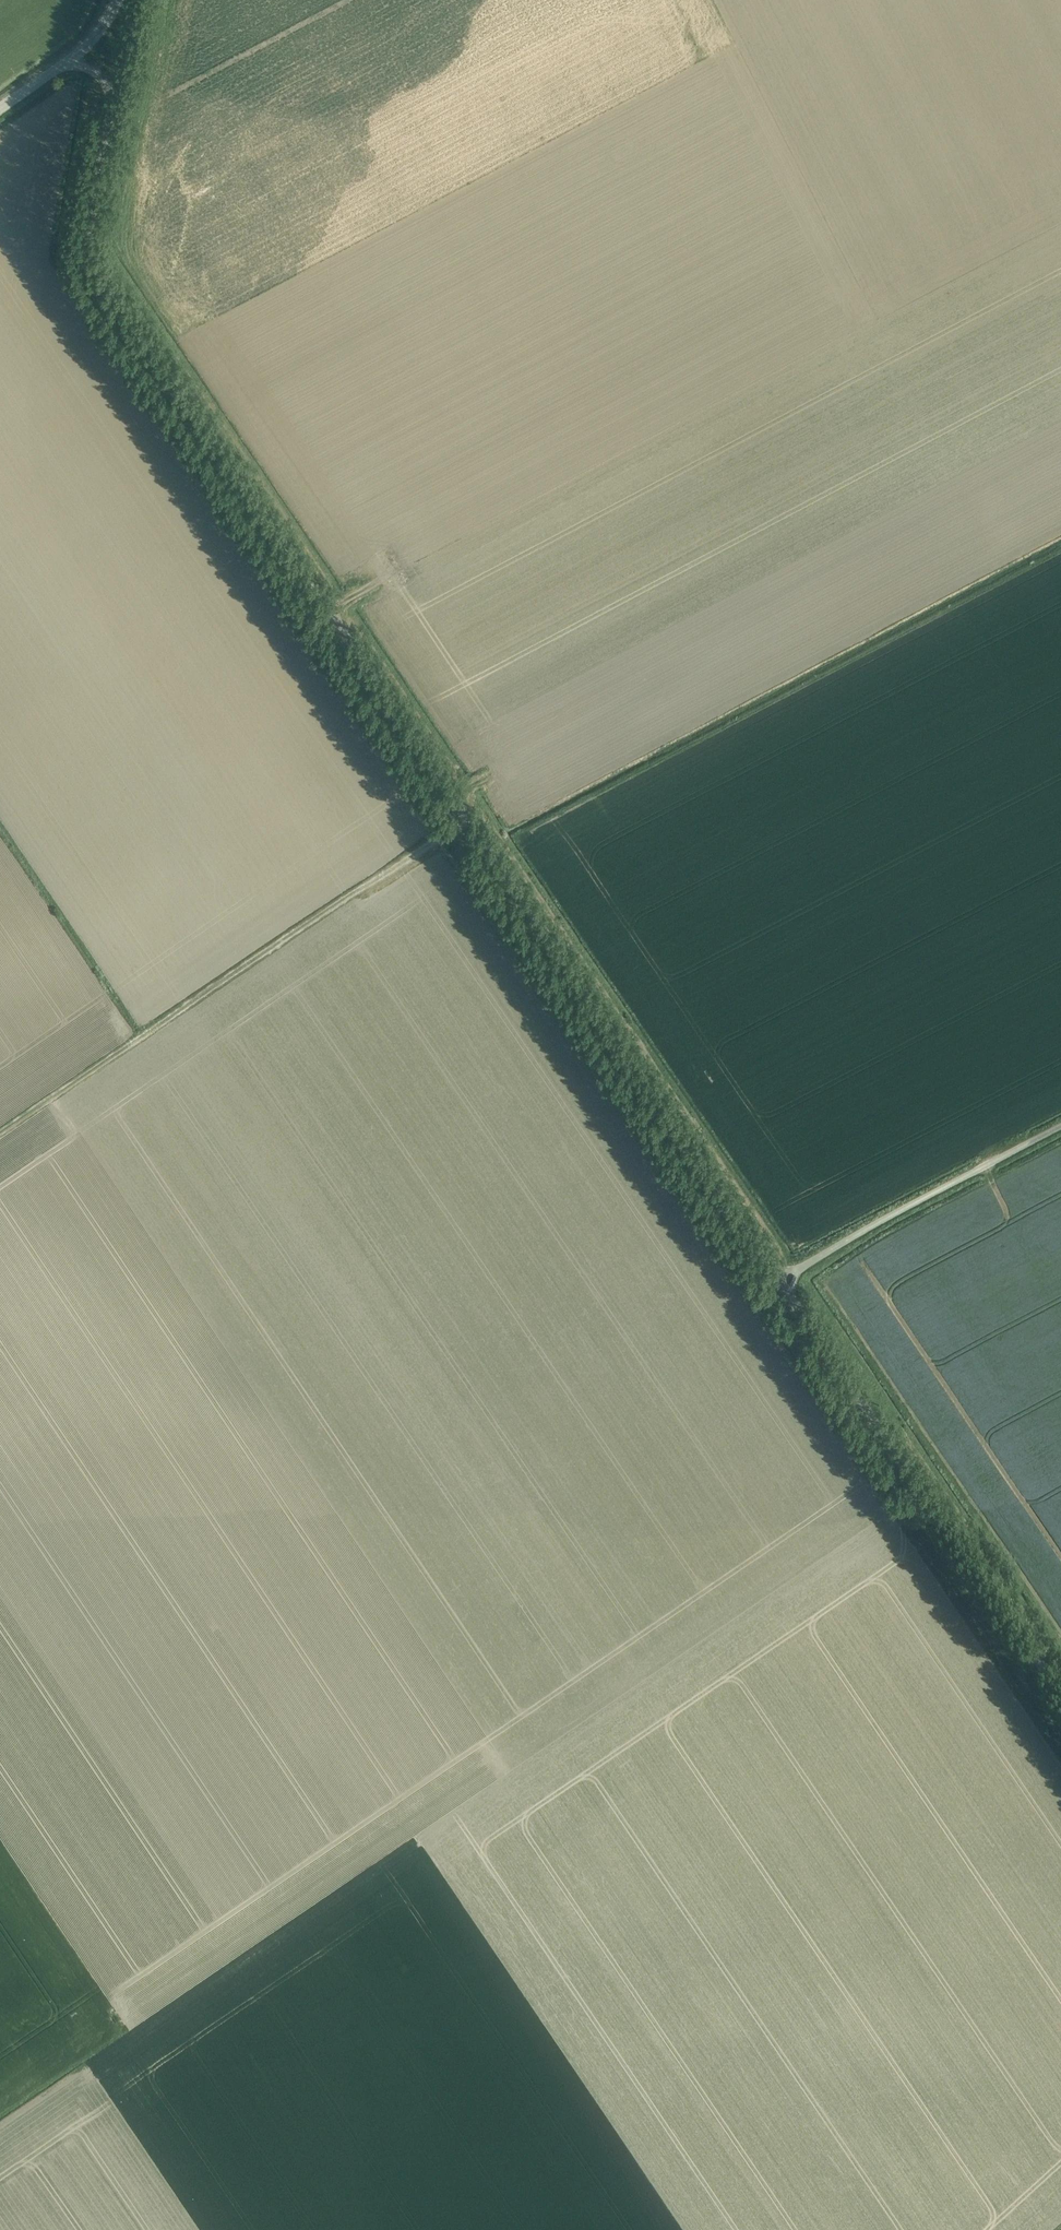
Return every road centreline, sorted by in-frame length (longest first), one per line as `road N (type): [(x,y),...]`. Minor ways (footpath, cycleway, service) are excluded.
road 1 (unclassified): [(778,1279),(95,268),(90,210),(116,94)]
road 2 (unclassified): [(1060,1703),(778,1279)]
road 3 (unclassified): [(778,1279),(1060,1125)]

